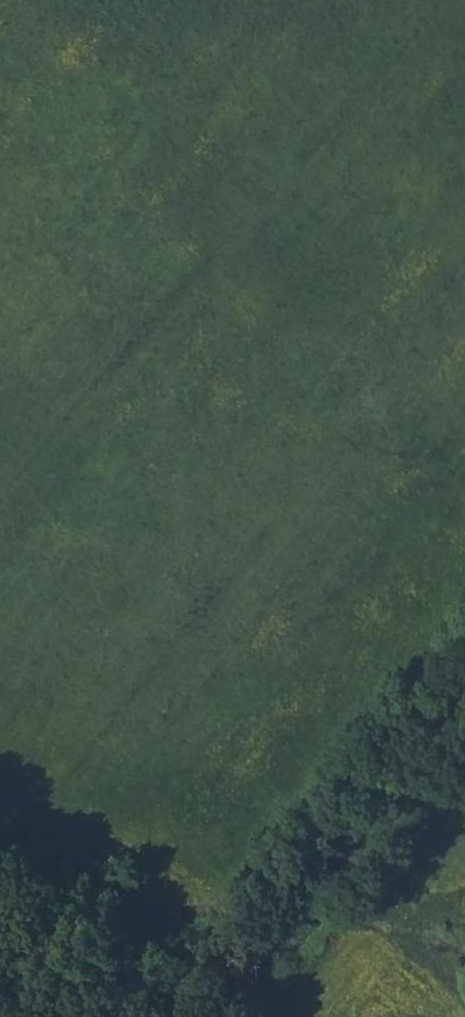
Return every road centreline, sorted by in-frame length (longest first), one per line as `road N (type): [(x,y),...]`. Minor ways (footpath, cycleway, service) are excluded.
road 1 (track): [(215,1016),(464,694)]

